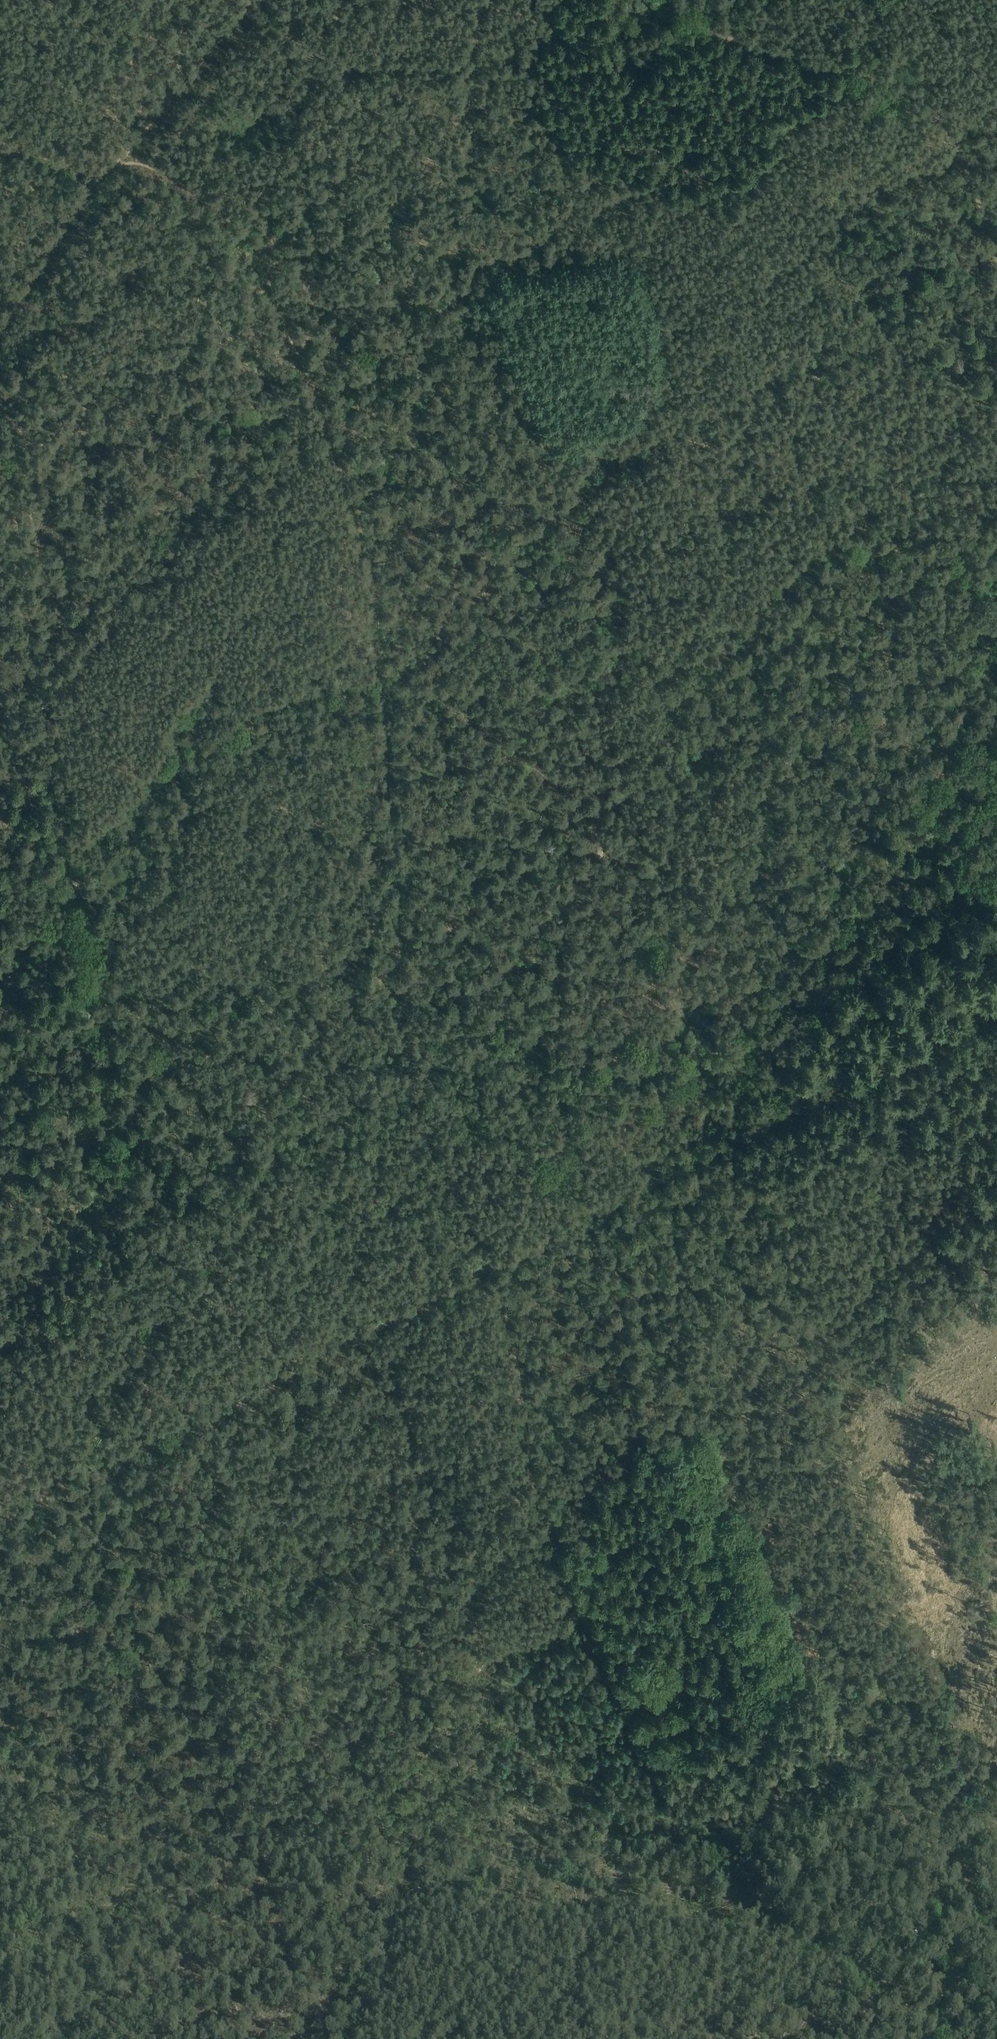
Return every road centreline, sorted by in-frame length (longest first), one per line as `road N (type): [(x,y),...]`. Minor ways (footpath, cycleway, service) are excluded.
road 1 (track): [(79,930),(154,796),(220,734),(260,711),(301,695),(651,681),(719,645),(794,574),(846,545),(927,529),(996,538)]
road 2 (track): [(672,0),(722,36),(891,85),(926,105),(968,174),(996,255)]

